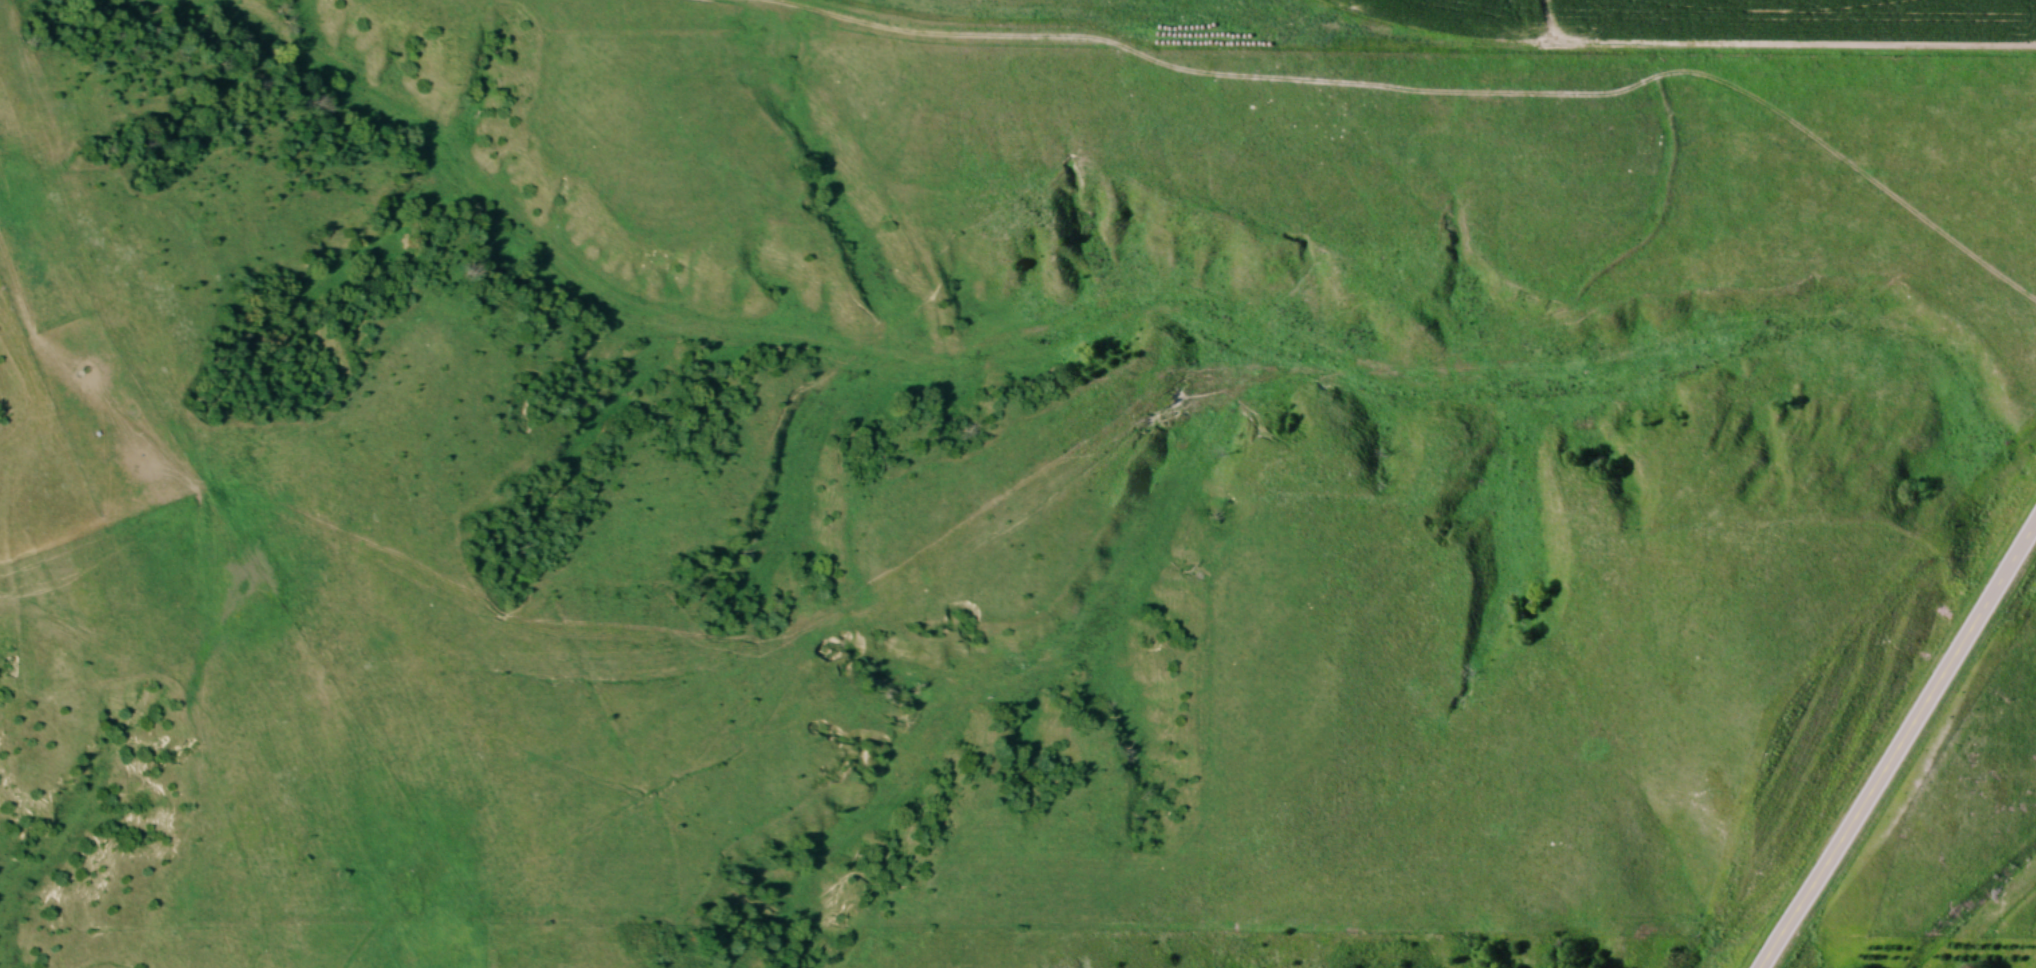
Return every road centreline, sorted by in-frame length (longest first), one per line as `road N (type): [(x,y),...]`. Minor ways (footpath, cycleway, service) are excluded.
road 1 (primary): [(1763,967),(2035,530)]

